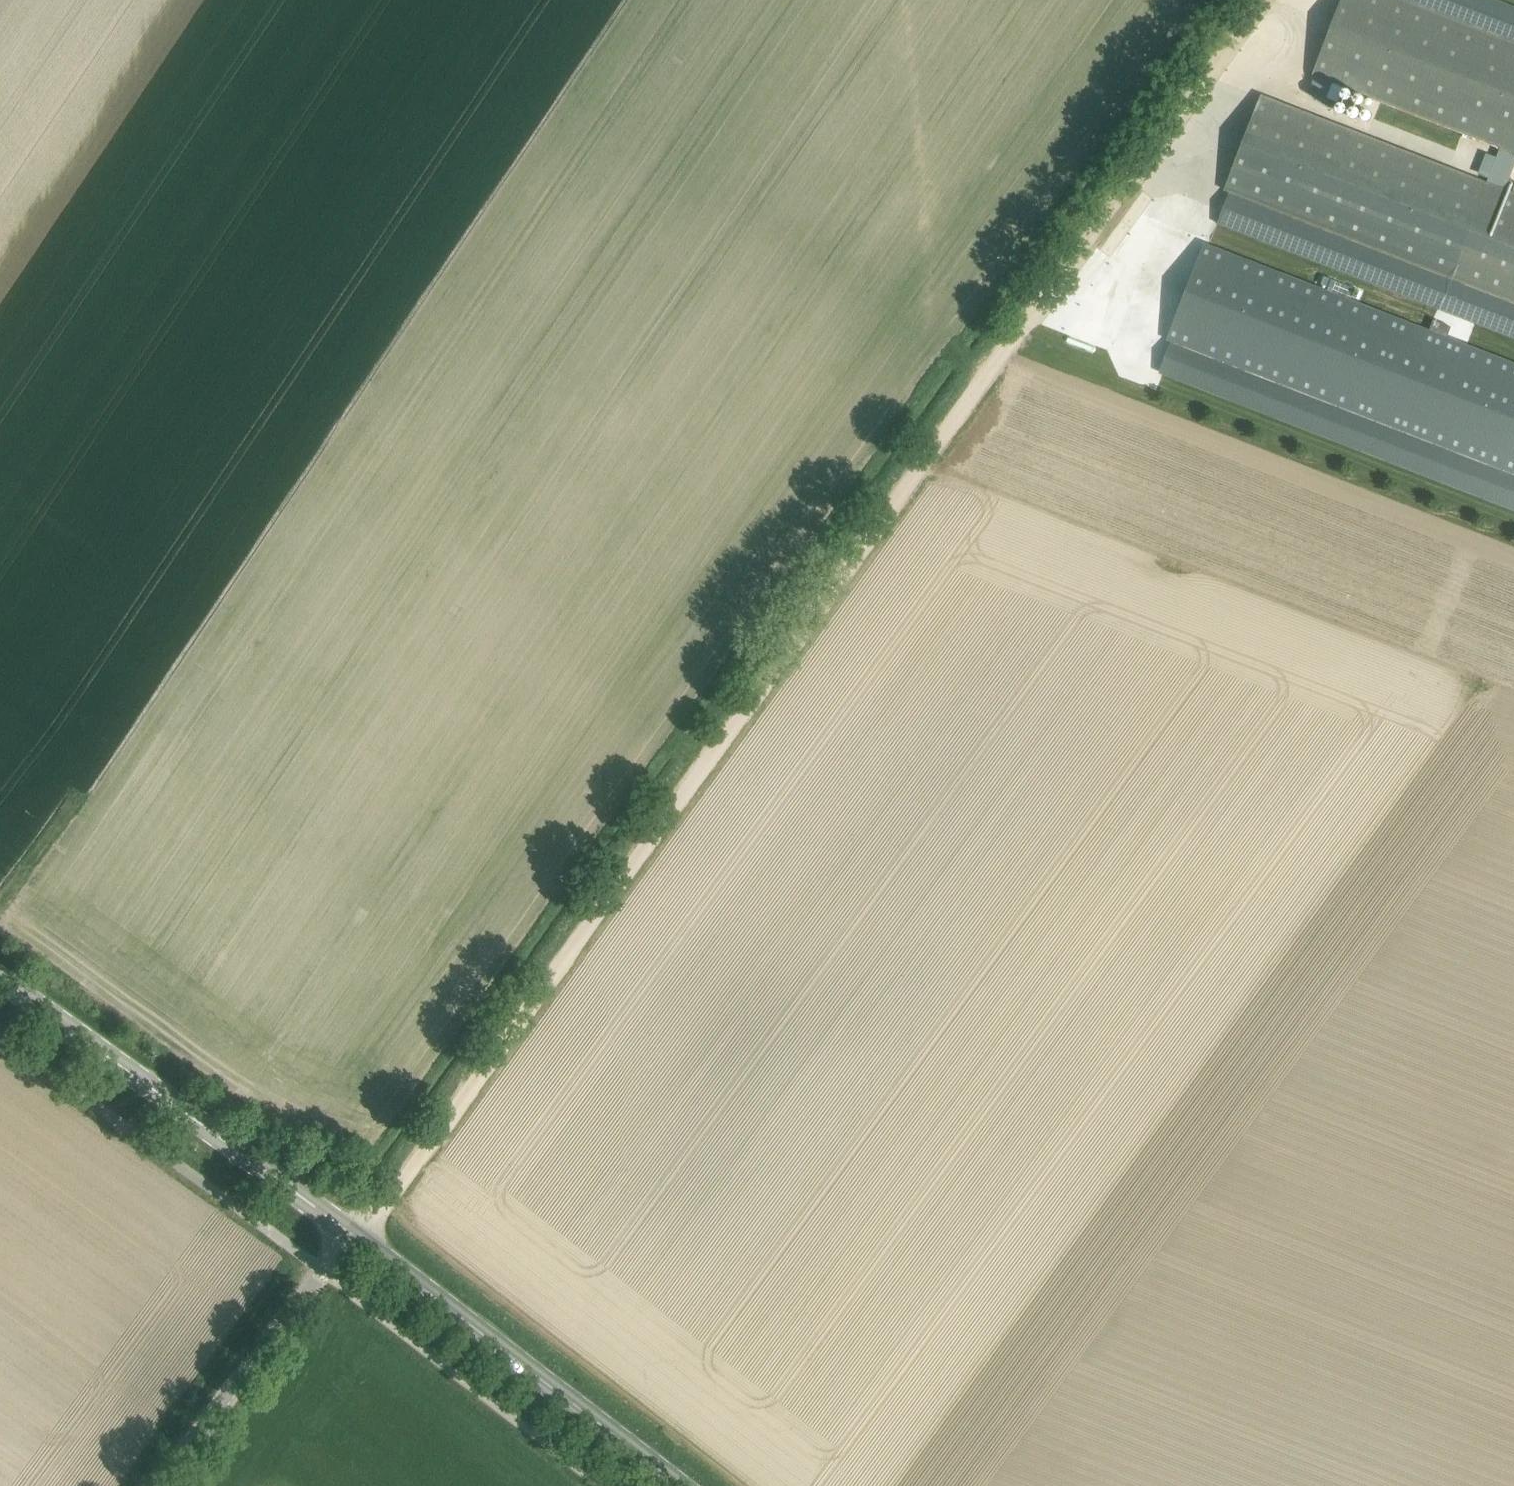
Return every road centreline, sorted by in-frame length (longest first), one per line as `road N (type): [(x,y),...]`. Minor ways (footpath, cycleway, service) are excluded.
road 1 (track): [(356,1237),(1255,0)]
road 2 (tertiary): [(356,1237),(0,979)]
road 3 (tertiary): [(680,1485),(356,1237)]
road 4 (unclassified): [(161,1485),(356,1237)]

